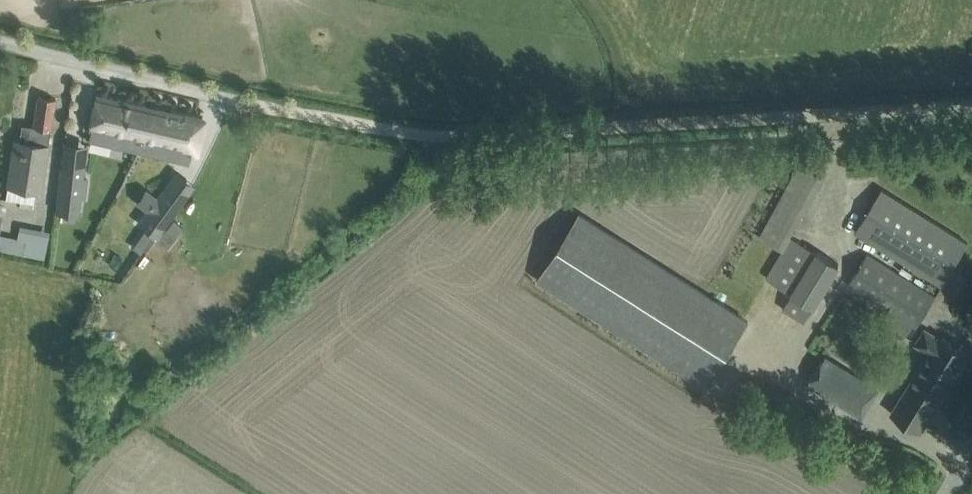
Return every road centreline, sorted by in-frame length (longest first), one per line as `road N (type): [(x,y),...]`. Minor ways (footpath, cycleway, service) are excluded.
road 1 (track): [(971,109),(546,134),(427,131),(212,89),(0,33)]

